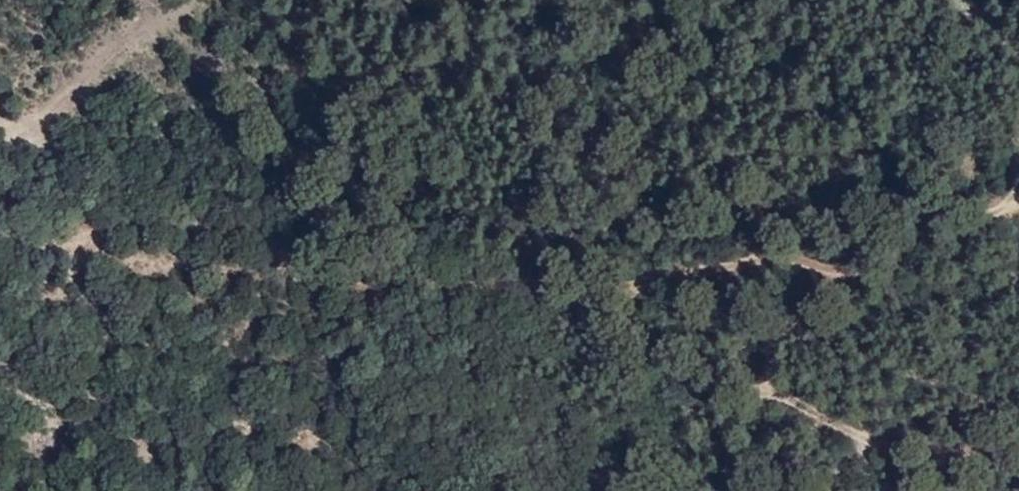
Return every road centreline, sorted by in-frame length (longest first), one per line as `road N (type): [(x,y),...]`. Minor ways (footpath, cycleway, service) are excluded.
road 1 (track): [(0,227),(209,221),(464,284),(618,285),(668,340),(709,370),(861,441),(922,459),(1018,442)]
road 2 (track): [(762,394),(767,345),(789,313),(1018,201)]
road 3 (track): [(0,131),(43,108),(176,0)]

